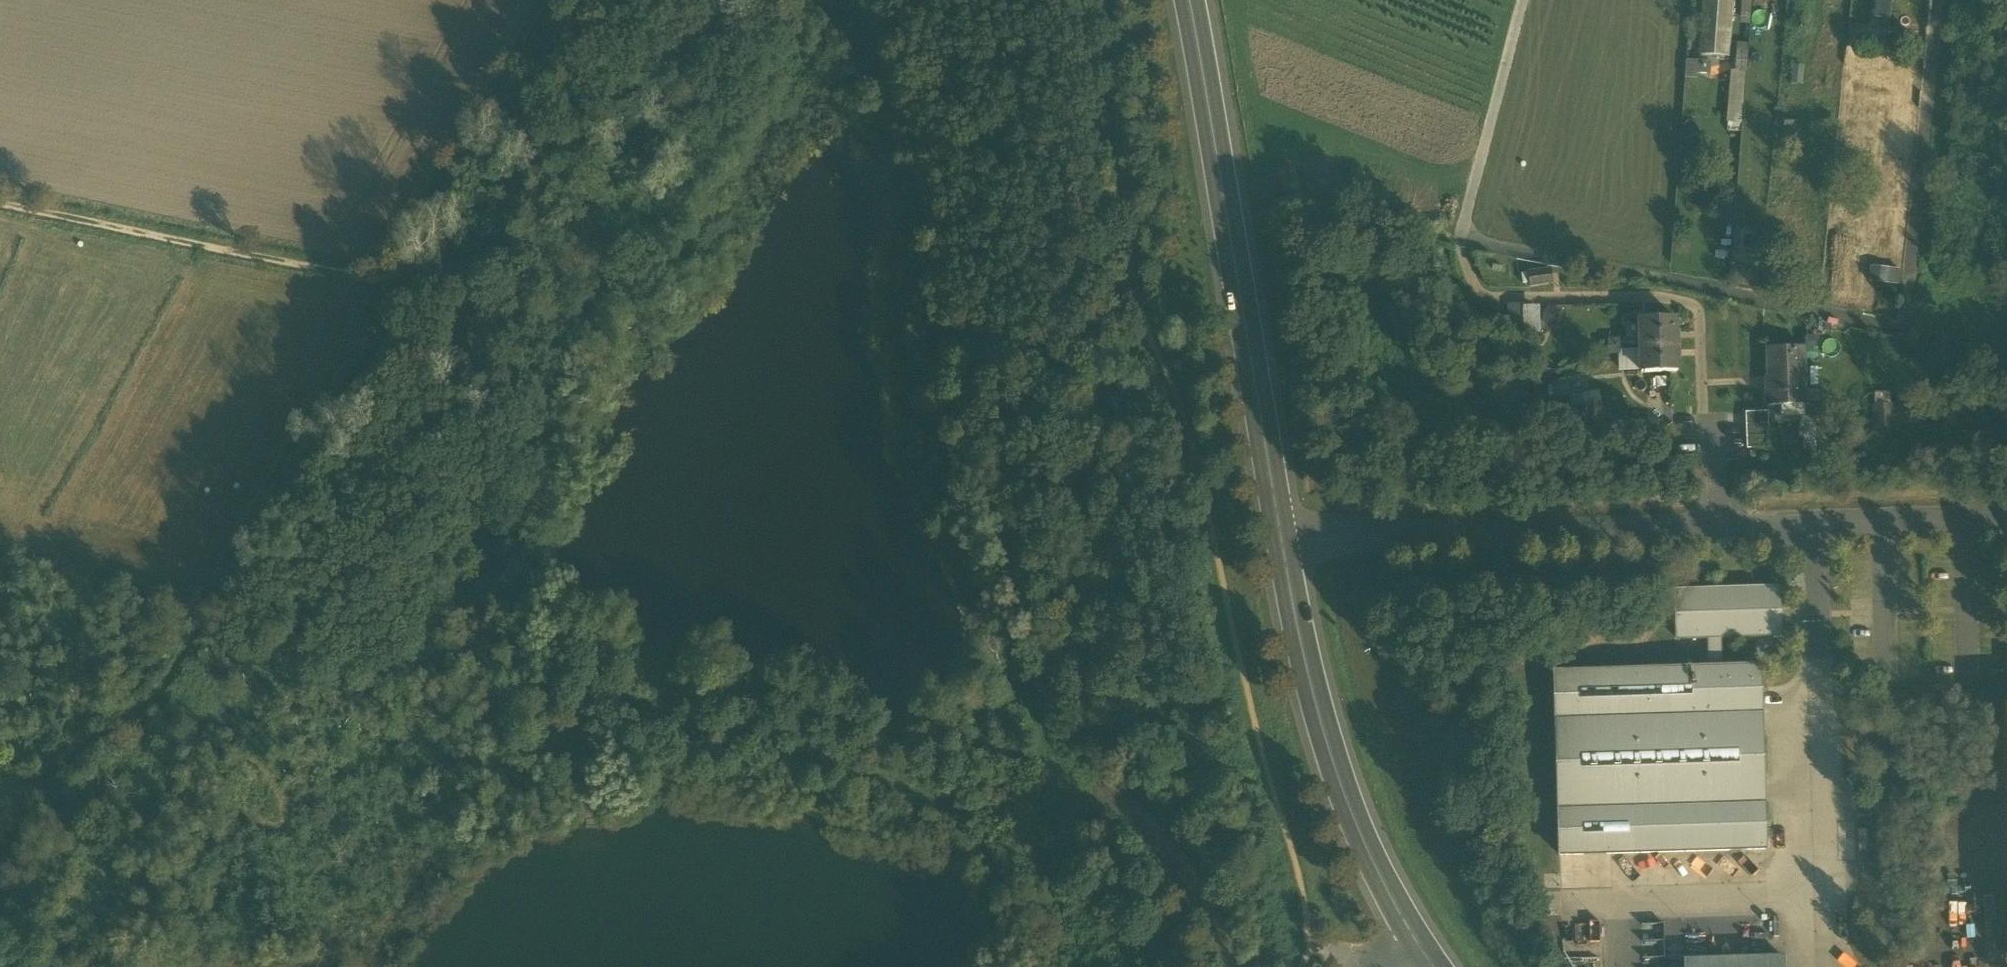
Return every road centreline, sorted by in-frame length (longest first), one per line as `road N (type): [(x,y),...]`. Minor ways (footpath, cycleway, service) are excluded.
road 1 (primary): [(1190,0),(1314,690),(1361,840),(1434,966)]
road 2 (track): [(223,585),(550,0)]
road 3 (track): [(0,208),(387,292)]

